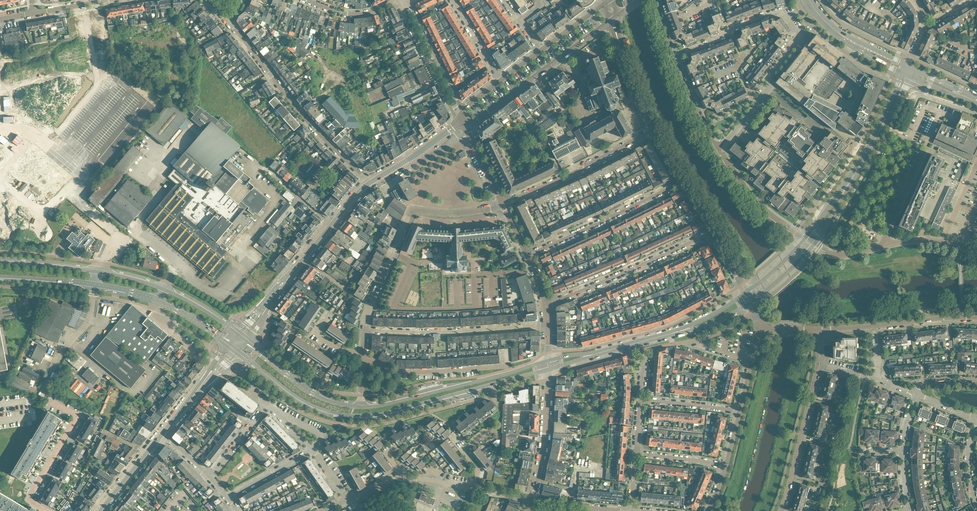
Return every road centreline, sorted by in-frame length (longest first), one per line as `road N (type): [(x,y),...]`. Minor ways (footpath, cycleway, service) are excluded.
road 1 (secondary): [(233,347),(304,401),(352,415),(549,369)]
road 2 (residential): [(673,58),(784,10),(801,37),(758,102)]
road 3 (residential): [(369,183),(297,111),(229,22)]
road 4 (residential): [(364,330),(410,211),(492,208)]
road 5 (secondary): [(549,361),(361,406)]
road 6 (residential): [(548,325),(364,330)]
road 7 (residential): [(546,306),(714,232)]
road 8 (secondary): [(464,124),(613,18)]
road 9 (residential): [(528,257),(682,182)]
road 10 (residential): [(654,131),(503,204)]
road 11 (unclassified): [(960,246),(905,240),(844,255),(813,246)]
road 12 (residential): [(780,510),(818,365)]
road 13 (residential): [(47,510),(31,496),(78,414),(47,400)]
road 14 (residential): [(508,364),(396,372),(363,362)]
road 15 (residential): [(817,329),(963,317)]
road 16 (secondary): [(241,337),(331,225)]
road 17 (secondary): [(361,406),(318,397),(241,337)]
road 18 (residential): [(533,501),(549,369)]
road 19 (unclassified): [(803,240),(757,204),(714,145)]
road 20 (residential): [(400,5),(459,119)]
road 21 (residential): [(462,114),(408,1)]
road 22 (unclassified): [(40,397),(89,321),(96,287)]

